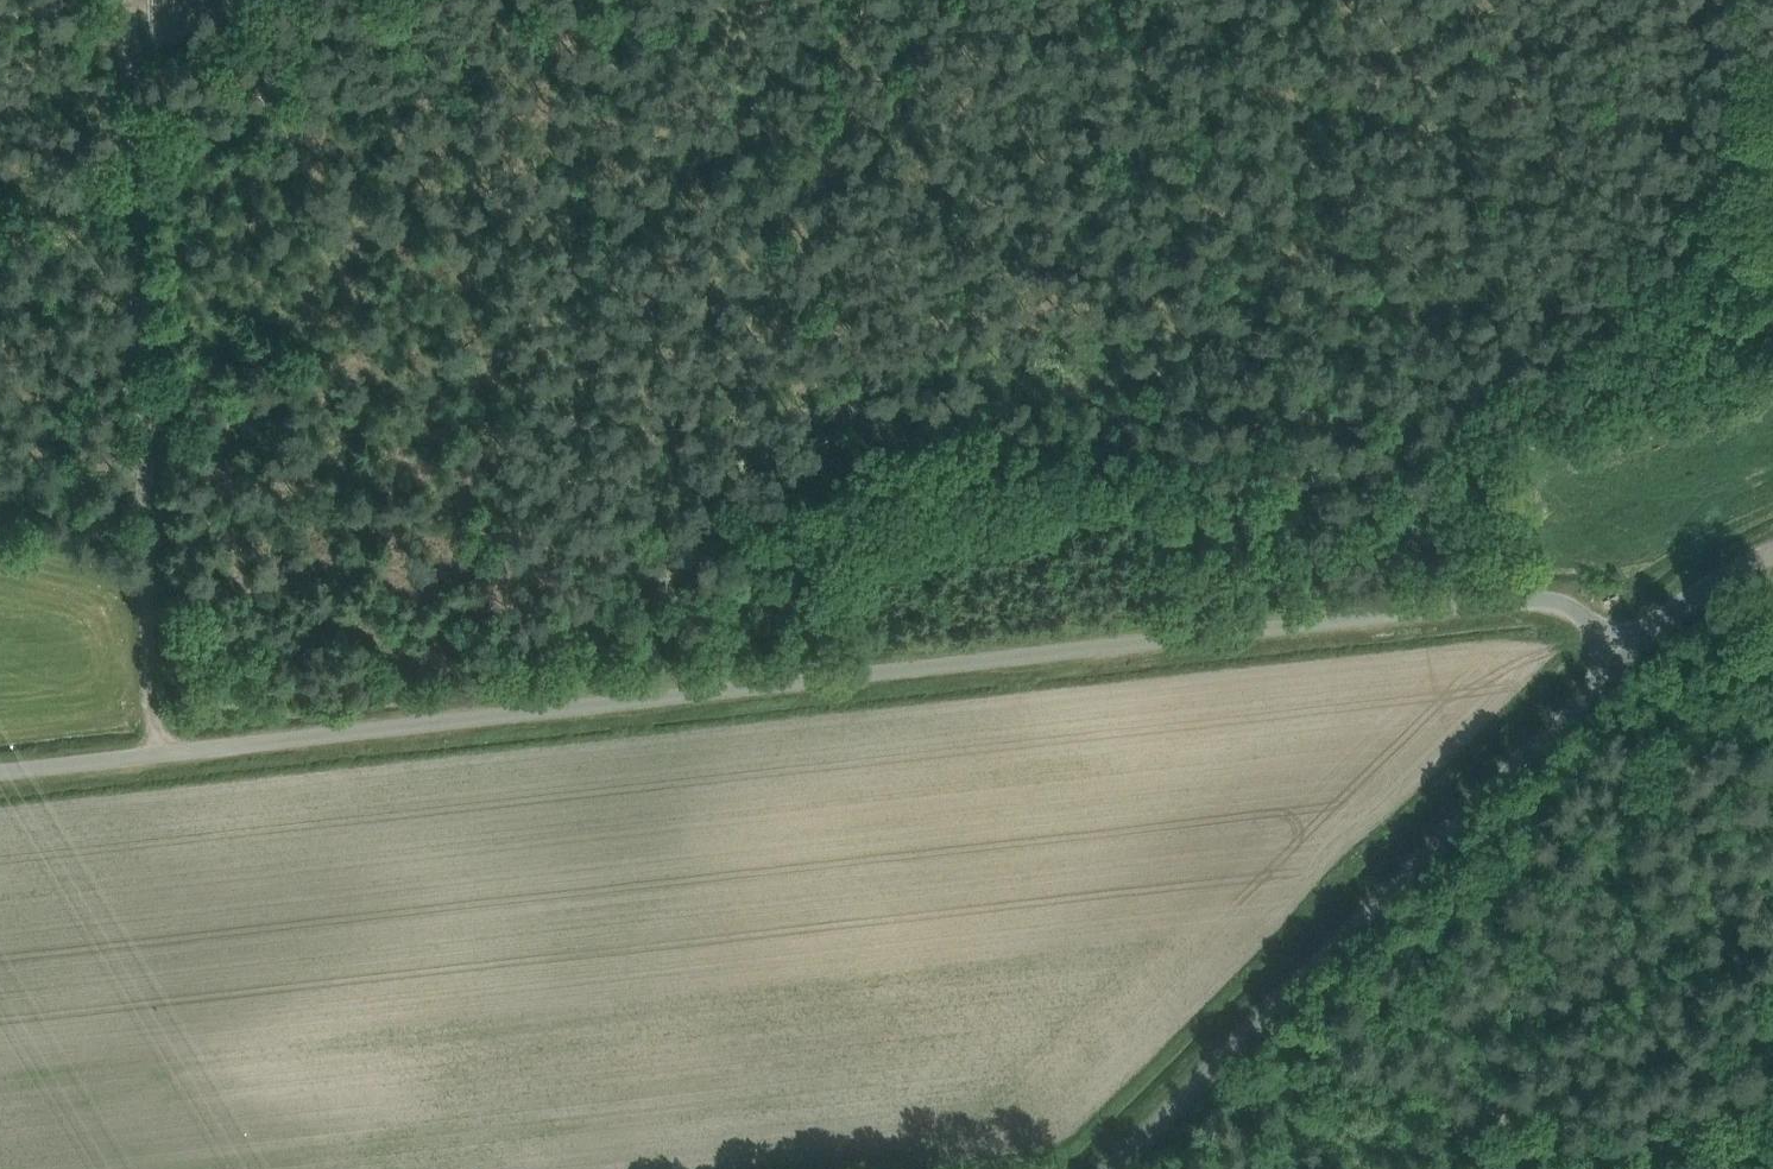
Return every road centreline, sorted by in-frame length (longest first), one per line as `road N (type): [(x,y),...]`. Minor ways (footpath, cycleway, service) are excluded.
road 1 (unclassified): [(0,776),(1185,647),(1471,602),(1576,610),(1623,643)]
road 2 (track): [(129,0),(148,710),(163,758)]
road 3 (unclassified): [(1107,1168),(1623,643)]
road 4 (unclassified): [(1623,643),(1681,595),(1772,554)]

